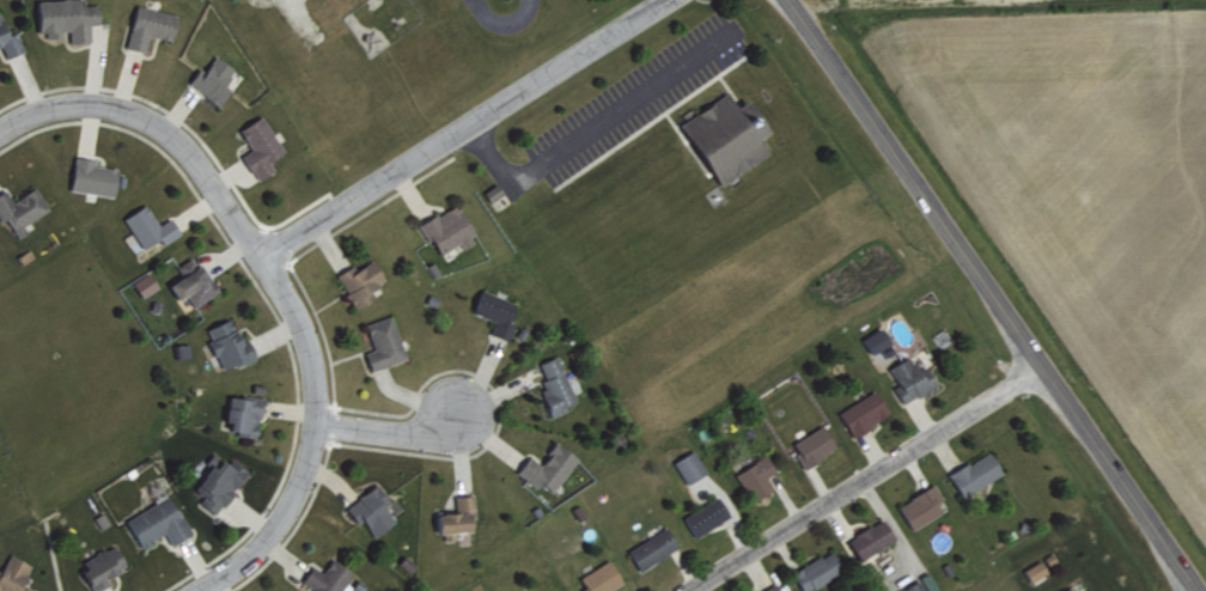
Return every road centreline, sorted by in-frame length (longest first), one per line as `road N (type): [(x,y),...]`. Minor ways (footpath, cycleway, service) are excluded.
road 1 (residential): [(1186,590),(784,0)]
road 2 (residential): [(652,0),(258,252)]
road 3 (residential): [(1034,360),(681,590)]
road 4 (residential): [(0,125),(65,96),(150,109),(207,172),(258,252)]
road 5 (residential): [(310,420),(276,520),(244,556),(189,590)]
road 6 (residential): [(258,252),(296,313),(310,365),(310,420)]
road 7 (residential): [(310,420),(413,431),(455,418)]

